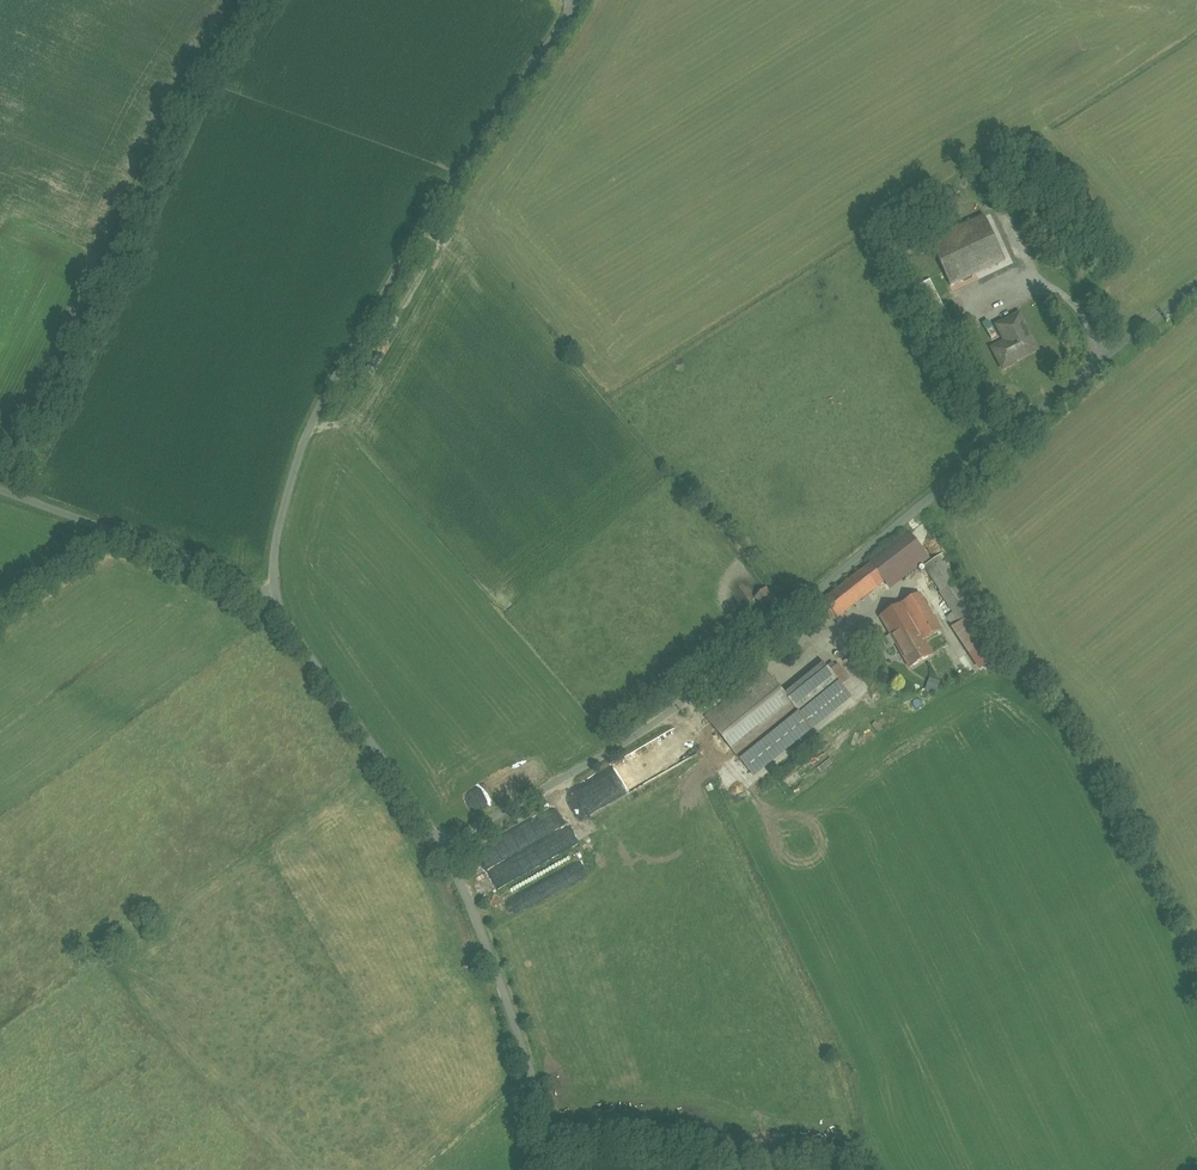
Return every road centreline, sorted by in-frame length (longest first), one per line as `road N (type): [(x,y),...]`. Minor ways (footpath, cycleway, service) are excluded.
road 1 (track): [(1196,281),(667,720),(441,846)]
road 2 (unclassified): [(274,603),(277,523),(325,391),(445,188),(577,0)]
road 3 (unclassified): [(274,603),(441,846),(505,998),(548,1169)]
road 4 (unclassified): [(0,493),(177,557),(274,603)]
road 5 (unclassified): [(1098,361),(1069,296),(1045,282),(1006,232)]

